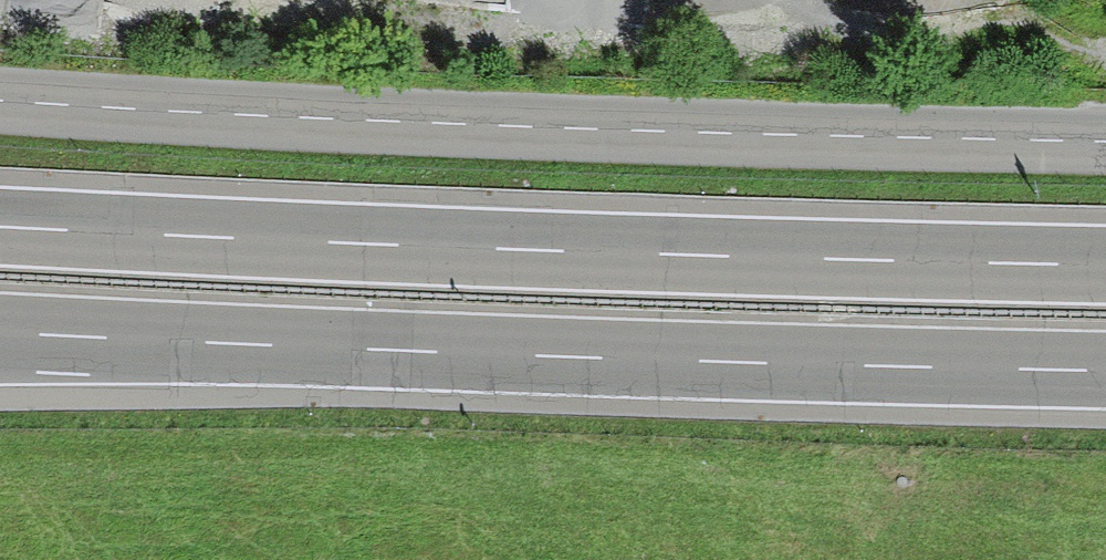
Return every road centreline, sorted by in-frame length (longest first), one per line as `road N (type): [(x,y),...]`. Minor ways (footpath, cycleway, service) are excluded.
road 1 (motorway): [(1105,264),(0,222)]
road 2 (motorway): [(0,331),(1105,371)]

